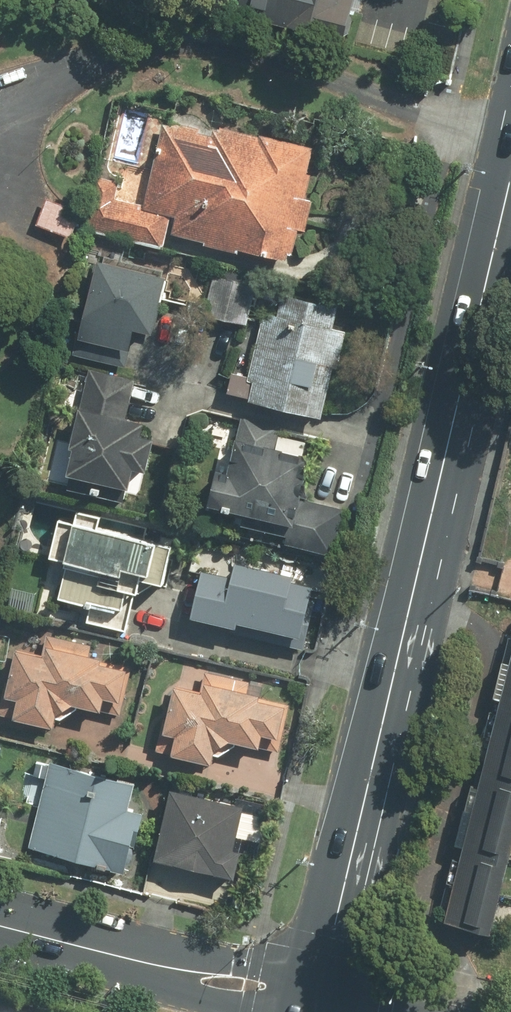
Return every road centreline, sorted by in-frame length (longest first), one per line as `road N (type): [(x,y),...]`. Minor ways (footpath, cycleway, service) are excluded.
road 1 (secondary): [(510,174),(321,985)]
road 2 (tertiary): [(154,967),(211,960),(321,985)]
road 3 (tertiary): [(0,927),(154,967)]

